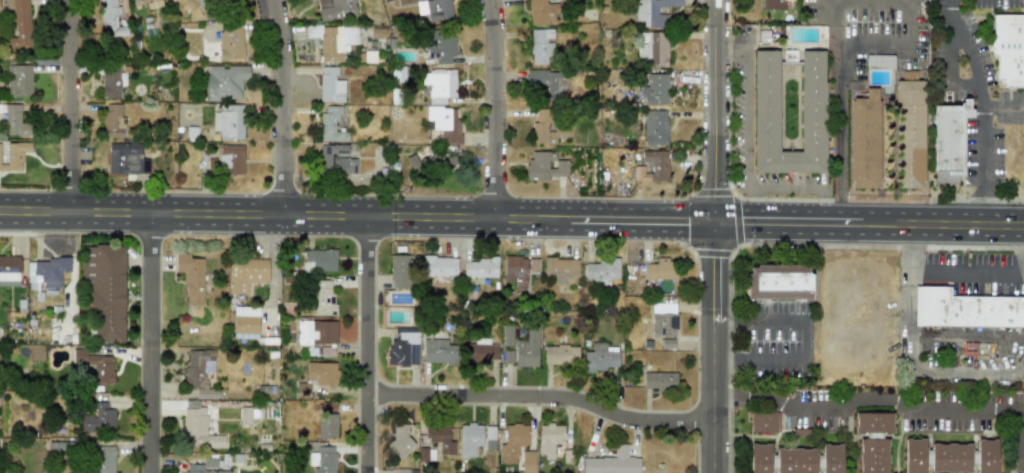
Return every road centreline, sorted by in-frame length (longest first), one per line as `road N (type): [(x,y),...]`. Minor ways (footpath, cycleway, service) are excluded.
road 1 (secondary): [(1,211),(501,217)]
road 2 (residential): [(367,389),(573,400),(635,417),(711,421)]
road 3 (residential): [(147,472),(147,213)]
road 4 (residential): [(366,472),(367,216)]
road 5 (residential): [(501,217),(503,73),(495,0)]
road 6 (residential): [(289,215),(285,0)]
road 7 (secondary): [(501,217),(533,228),(713,230)]
road 8 (secondary): [(713,211),(534,207),(501,217)]
road 9 (residential): [(76,212),(76,0)]
road 10 (tertiary): [(713,211),(713,0)]
road 11 (secondary): [(713,230),(871,232),(906,223)]
road 12 (tertiary): [(712,472),(712,313)]
road 13 (secondary): [(906,223),(872,213),(749,211)]

